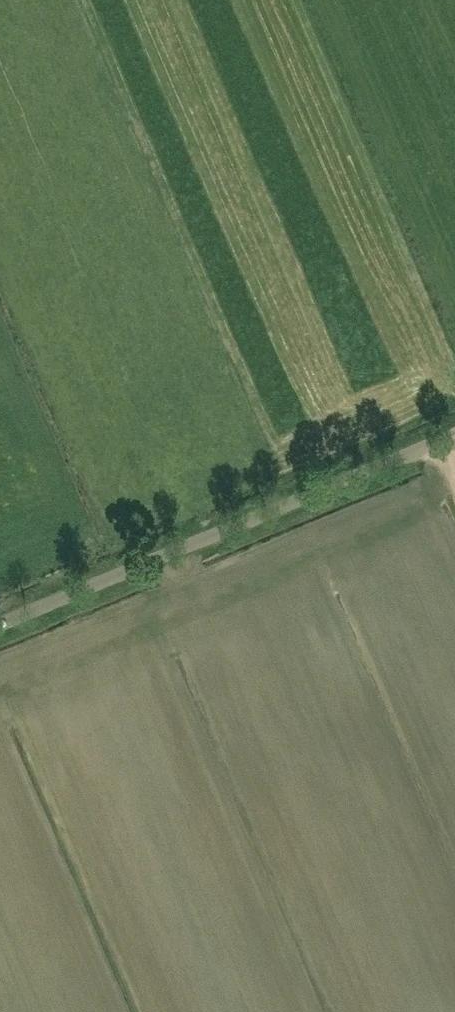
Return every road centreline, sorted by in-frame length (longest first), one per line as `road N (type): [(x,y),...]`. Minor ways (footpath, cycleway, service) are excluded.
road 1 (unclassified): [(0,614),(454,429)]

